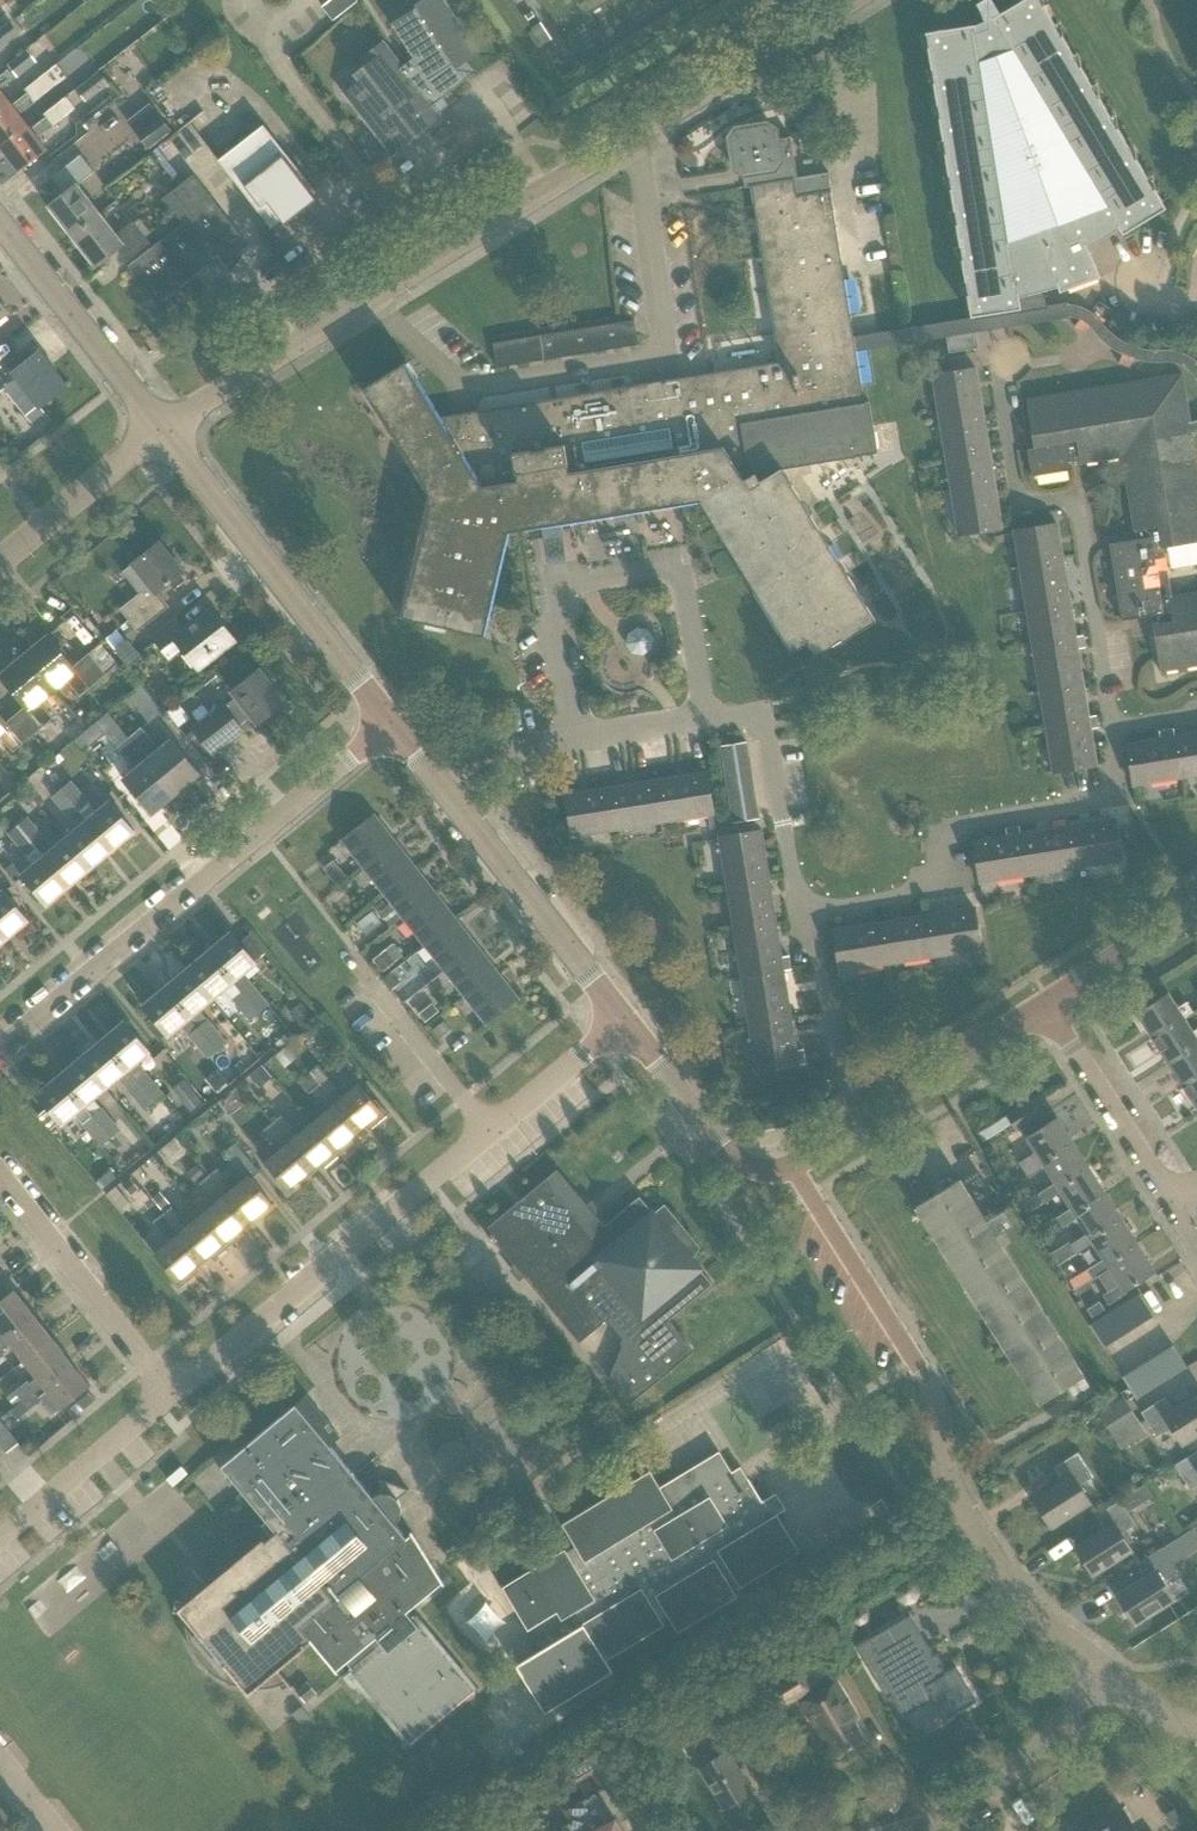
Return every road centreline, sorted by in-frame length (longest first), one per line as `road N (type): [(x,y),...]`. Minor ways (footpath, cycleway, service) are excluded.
road 1 (residential): [(1106,722),(1112,760),(1105,784),(1083,805),(1054,818),(937,835),(927,873),(904,896),(806,908),(786,892),(751,713),(493,754),(429,772)]
road 2 (unclassified): [(1100,1669),(1033,1612),(977,1538),(947,1477),(935,1393),(797,1171)]
road 3 (residential): [(0,1053),(395,733)]
road 4 (residential): [(1006,359),(1025,504),(1069,499),(1106,722)]
road 5 (unclassified): [(494,1130),(175,1393)]
road 6 (unclassified): [(395,733),(161,434)]
road 7 (residential): [(372,301),(464,391),(666,359)]
road 8 (unclassified): [(622,1019),(429,772)]
road 9 (unclassified): [(372,301),(624,125)]
road 10 (unclassified): [(797,1171),(1050,1004)]
road 11 (residential): [(0,1174),(175,1393)]
road 12 (unclassified): [(161,434),(0,224)]
road 13 (residential): [(901,1830),(989,1794),(1100,1669)]
road 14 (unclassified): [(624,125),(847,0)]
road 15 (unclassified): [(161,434),(372,301)]
road 16 (unclassified): [(797,1171),(760,1170),(724,1151),(622,1019)]
road 17 (residential): [(624,125),(666,359)]
road 18 (residential): [(1173,1202),(1050,1004)]
road 19 (unclassified): [(175,1393),(0,1544)]
road 20 (residential): [(494,1130),(360,969)]
road 21 (unclassified): [(0,560),(161,434)]
road 22 (unclassified): [(1050,1004),(1196,905)]
road 23 (unclassified): [(622,1019),(494,1130)]

